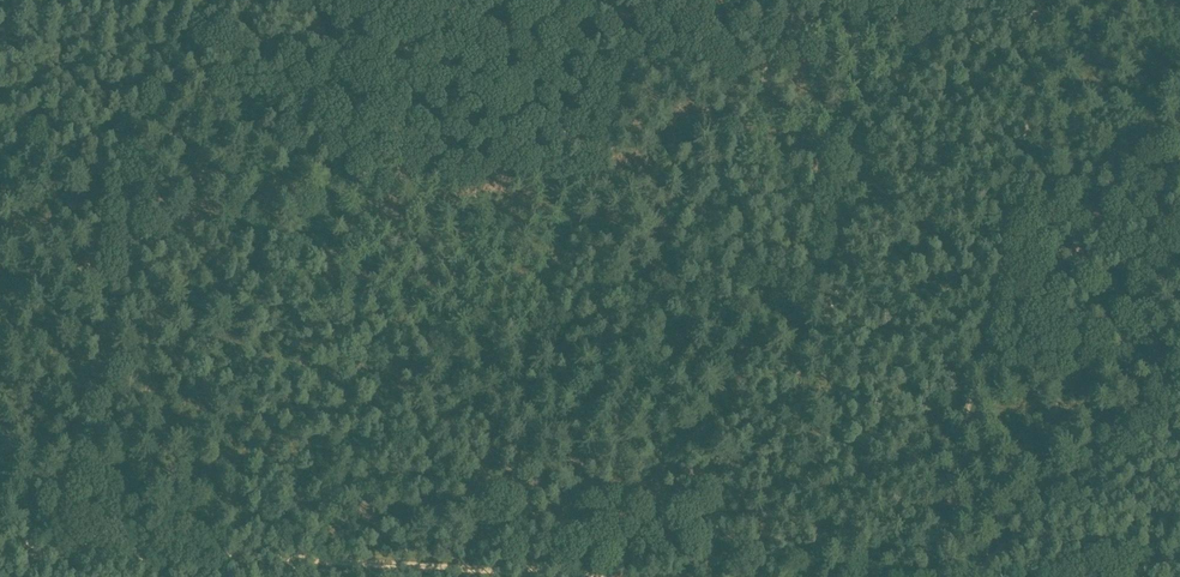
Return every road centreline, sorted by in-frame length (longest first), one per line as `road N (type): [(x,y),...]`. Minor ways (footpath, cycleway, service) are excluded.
road 1 (track): [(0,537),(685,576)]
road 2 (track): [(973,576),(1179,373)]

